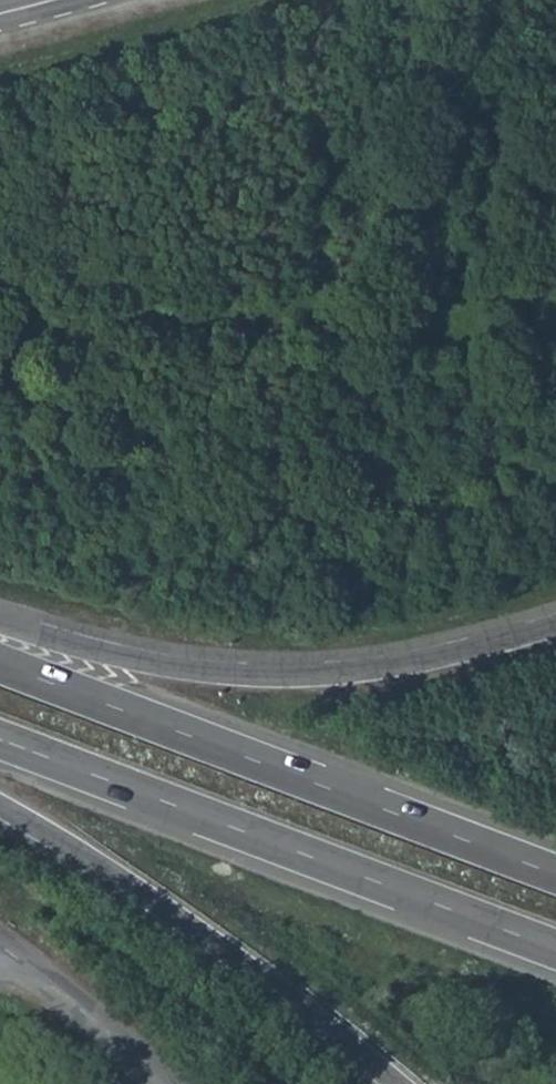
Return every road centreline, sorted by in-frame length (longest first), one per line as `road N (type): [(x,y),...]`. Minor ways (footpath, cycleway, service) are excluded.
road 1 (trunk): [(555,874),(0,663)]
road 2 (trunk): [(0,739),(555,949)]
road 3 (trunk): [(555,631),(380,673),(250,679),(59,646),(0,625)]
road 4 (trunk): [(0,807),(104,869),(402,1083)]
road 5 (tertiary): [(170,1083),(0,940)]

